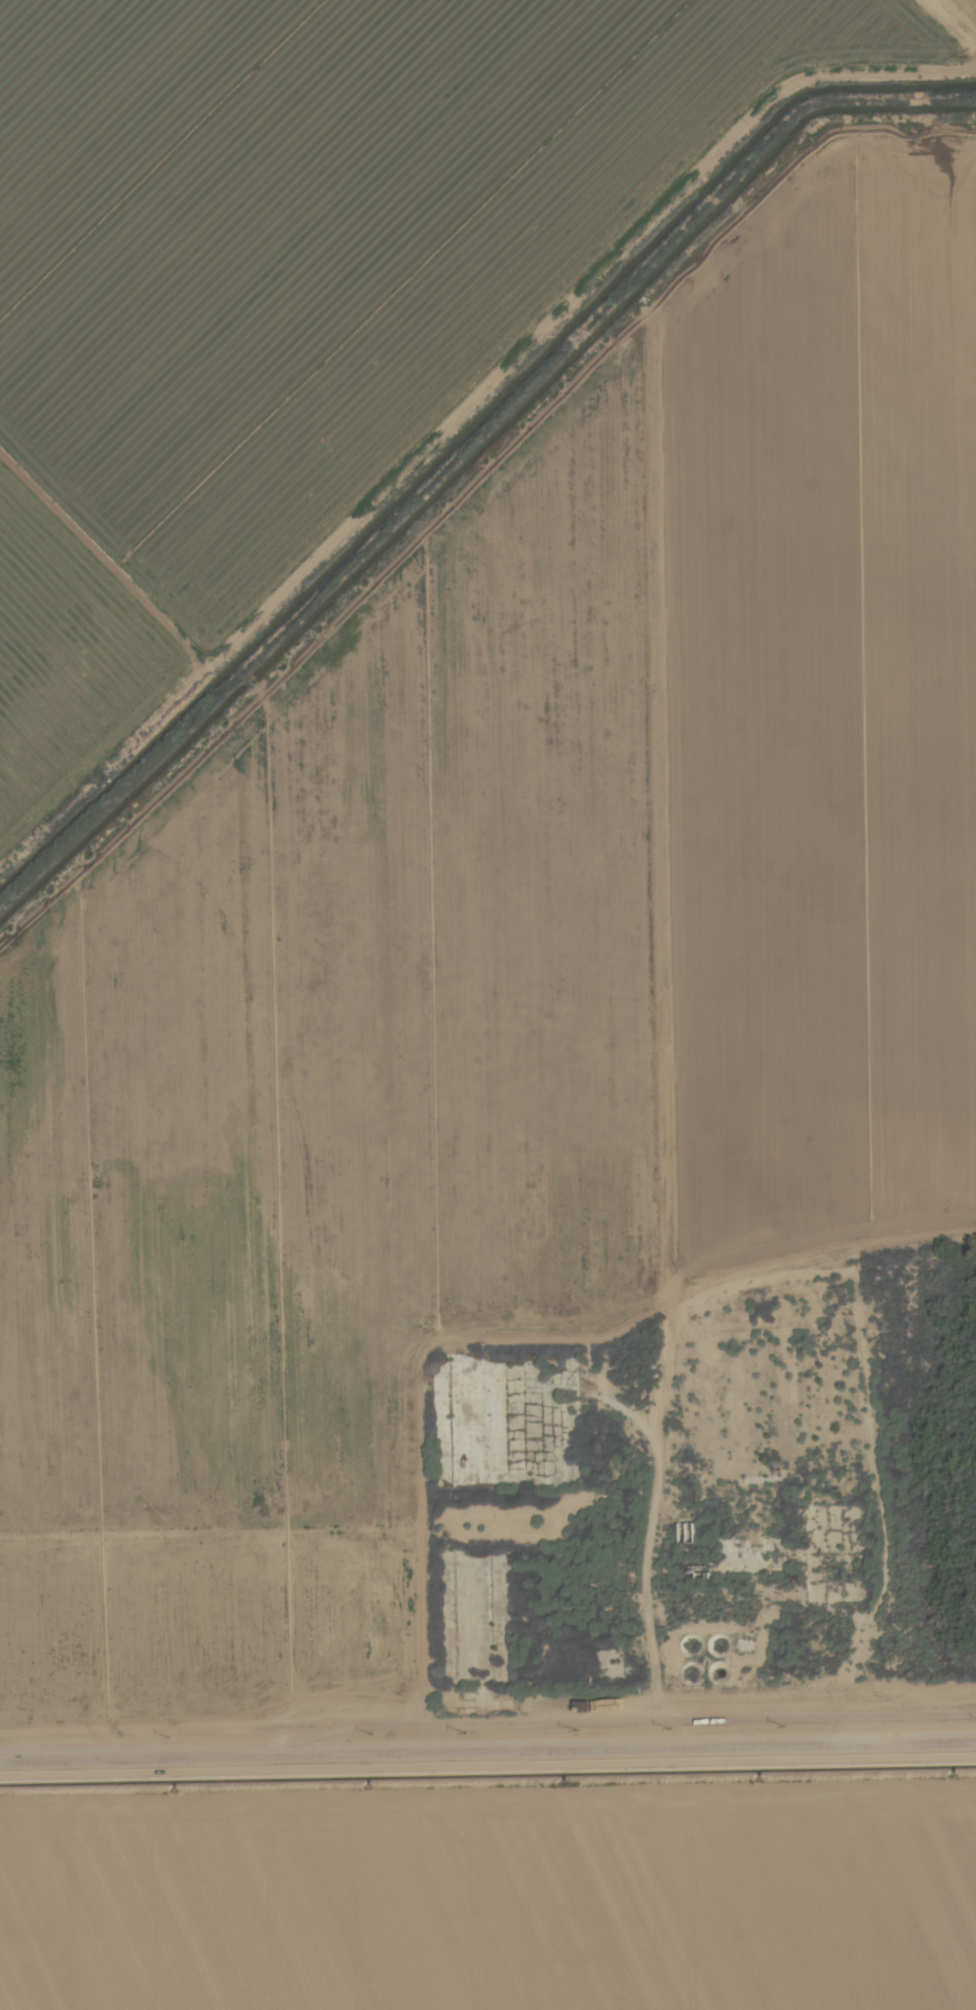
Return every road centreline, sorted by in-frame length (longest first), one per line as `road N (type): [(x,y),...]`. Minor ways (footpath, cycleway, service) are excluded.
road 1 (residential): [(975,1726),(0,1746)]

